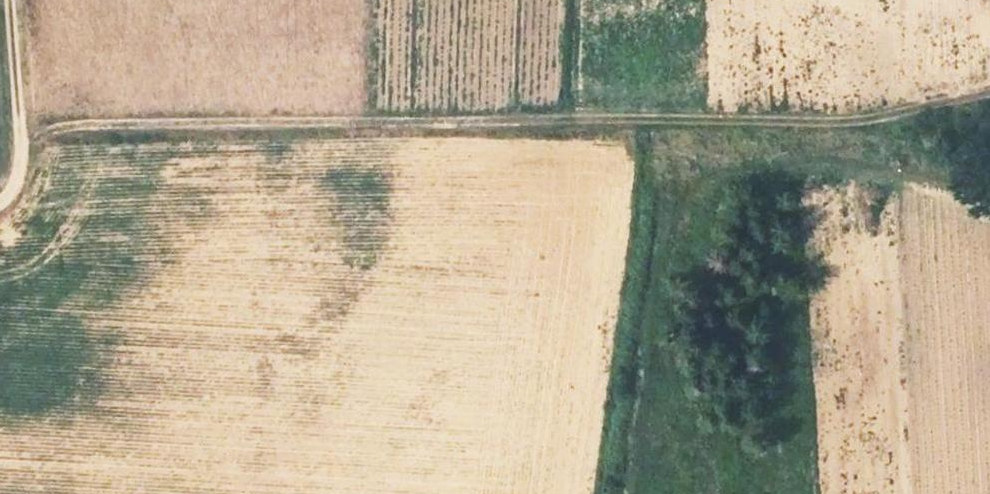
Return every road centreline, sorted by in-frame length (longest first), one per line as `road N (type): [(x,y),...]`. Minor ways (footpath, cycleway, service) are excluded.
road 1 (track): [(23,144),(67,128),(852,124),(989,95)]
road 2 (track): [(0,205),(21,171),(23,144),(14,0)]
road 3 (track): [(578,0),(571,120)]

